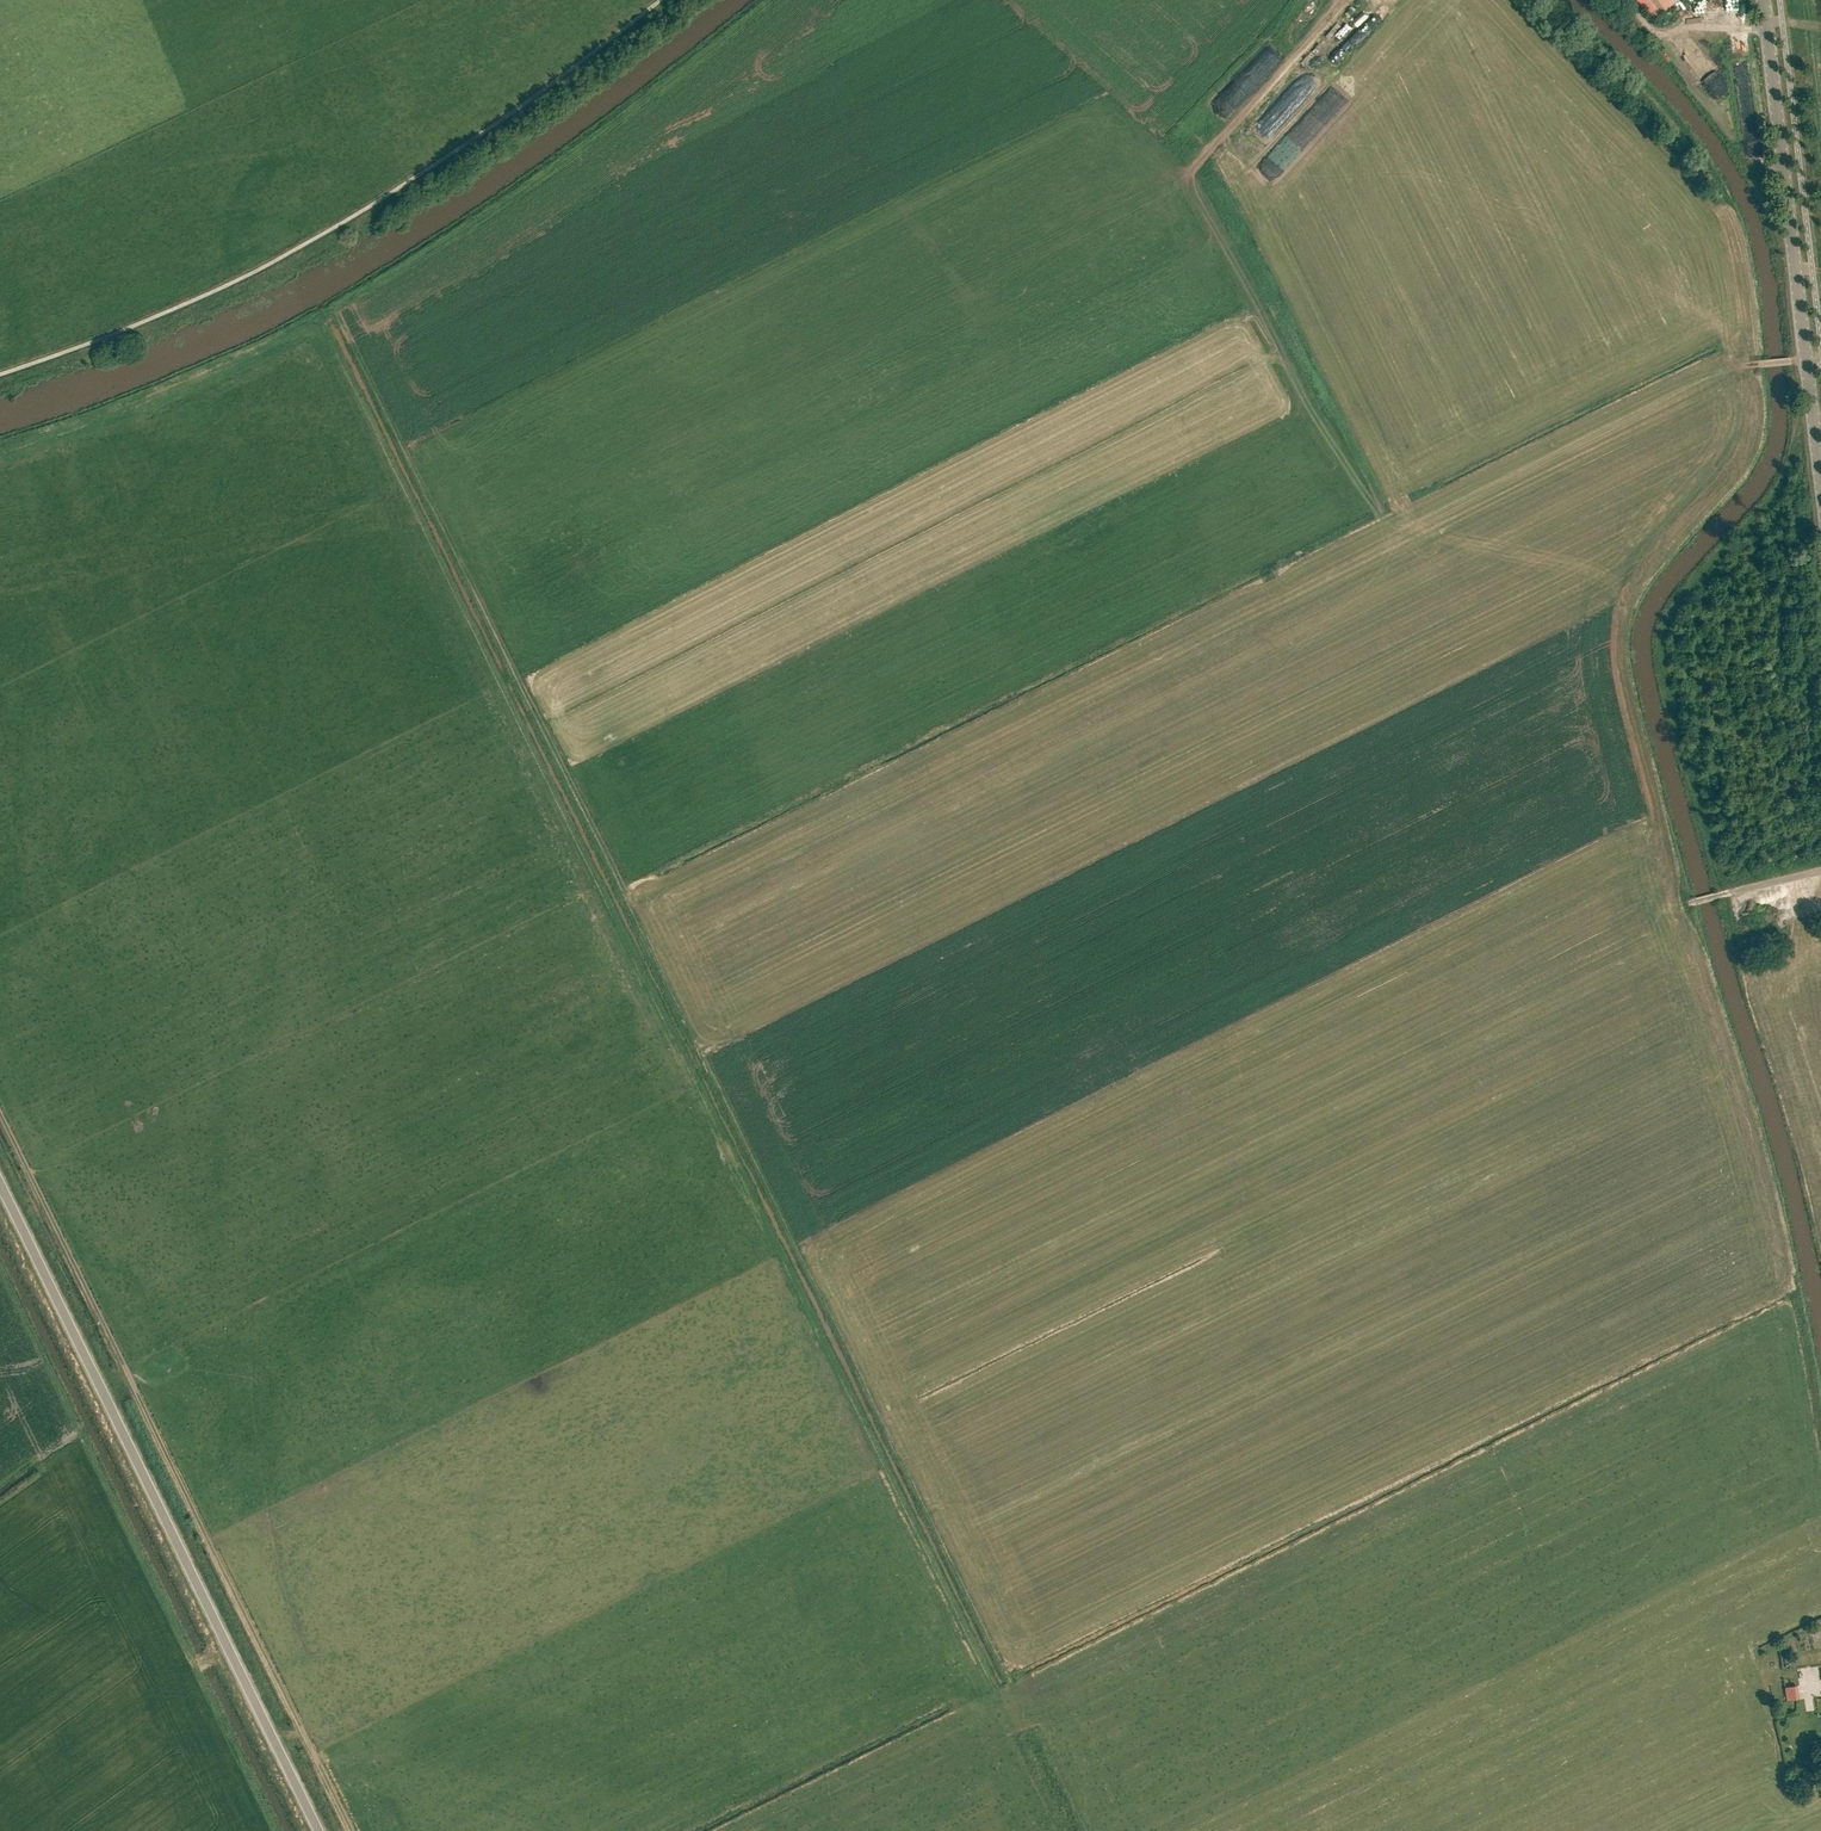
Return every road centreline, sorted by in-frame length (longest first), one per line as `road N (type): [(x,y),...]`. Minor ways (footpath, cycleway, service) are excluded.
road 1 (unclassified): [(319,1830),(0,1180)]
road 2 (secondary): [(1820,476),(1763,0)]

